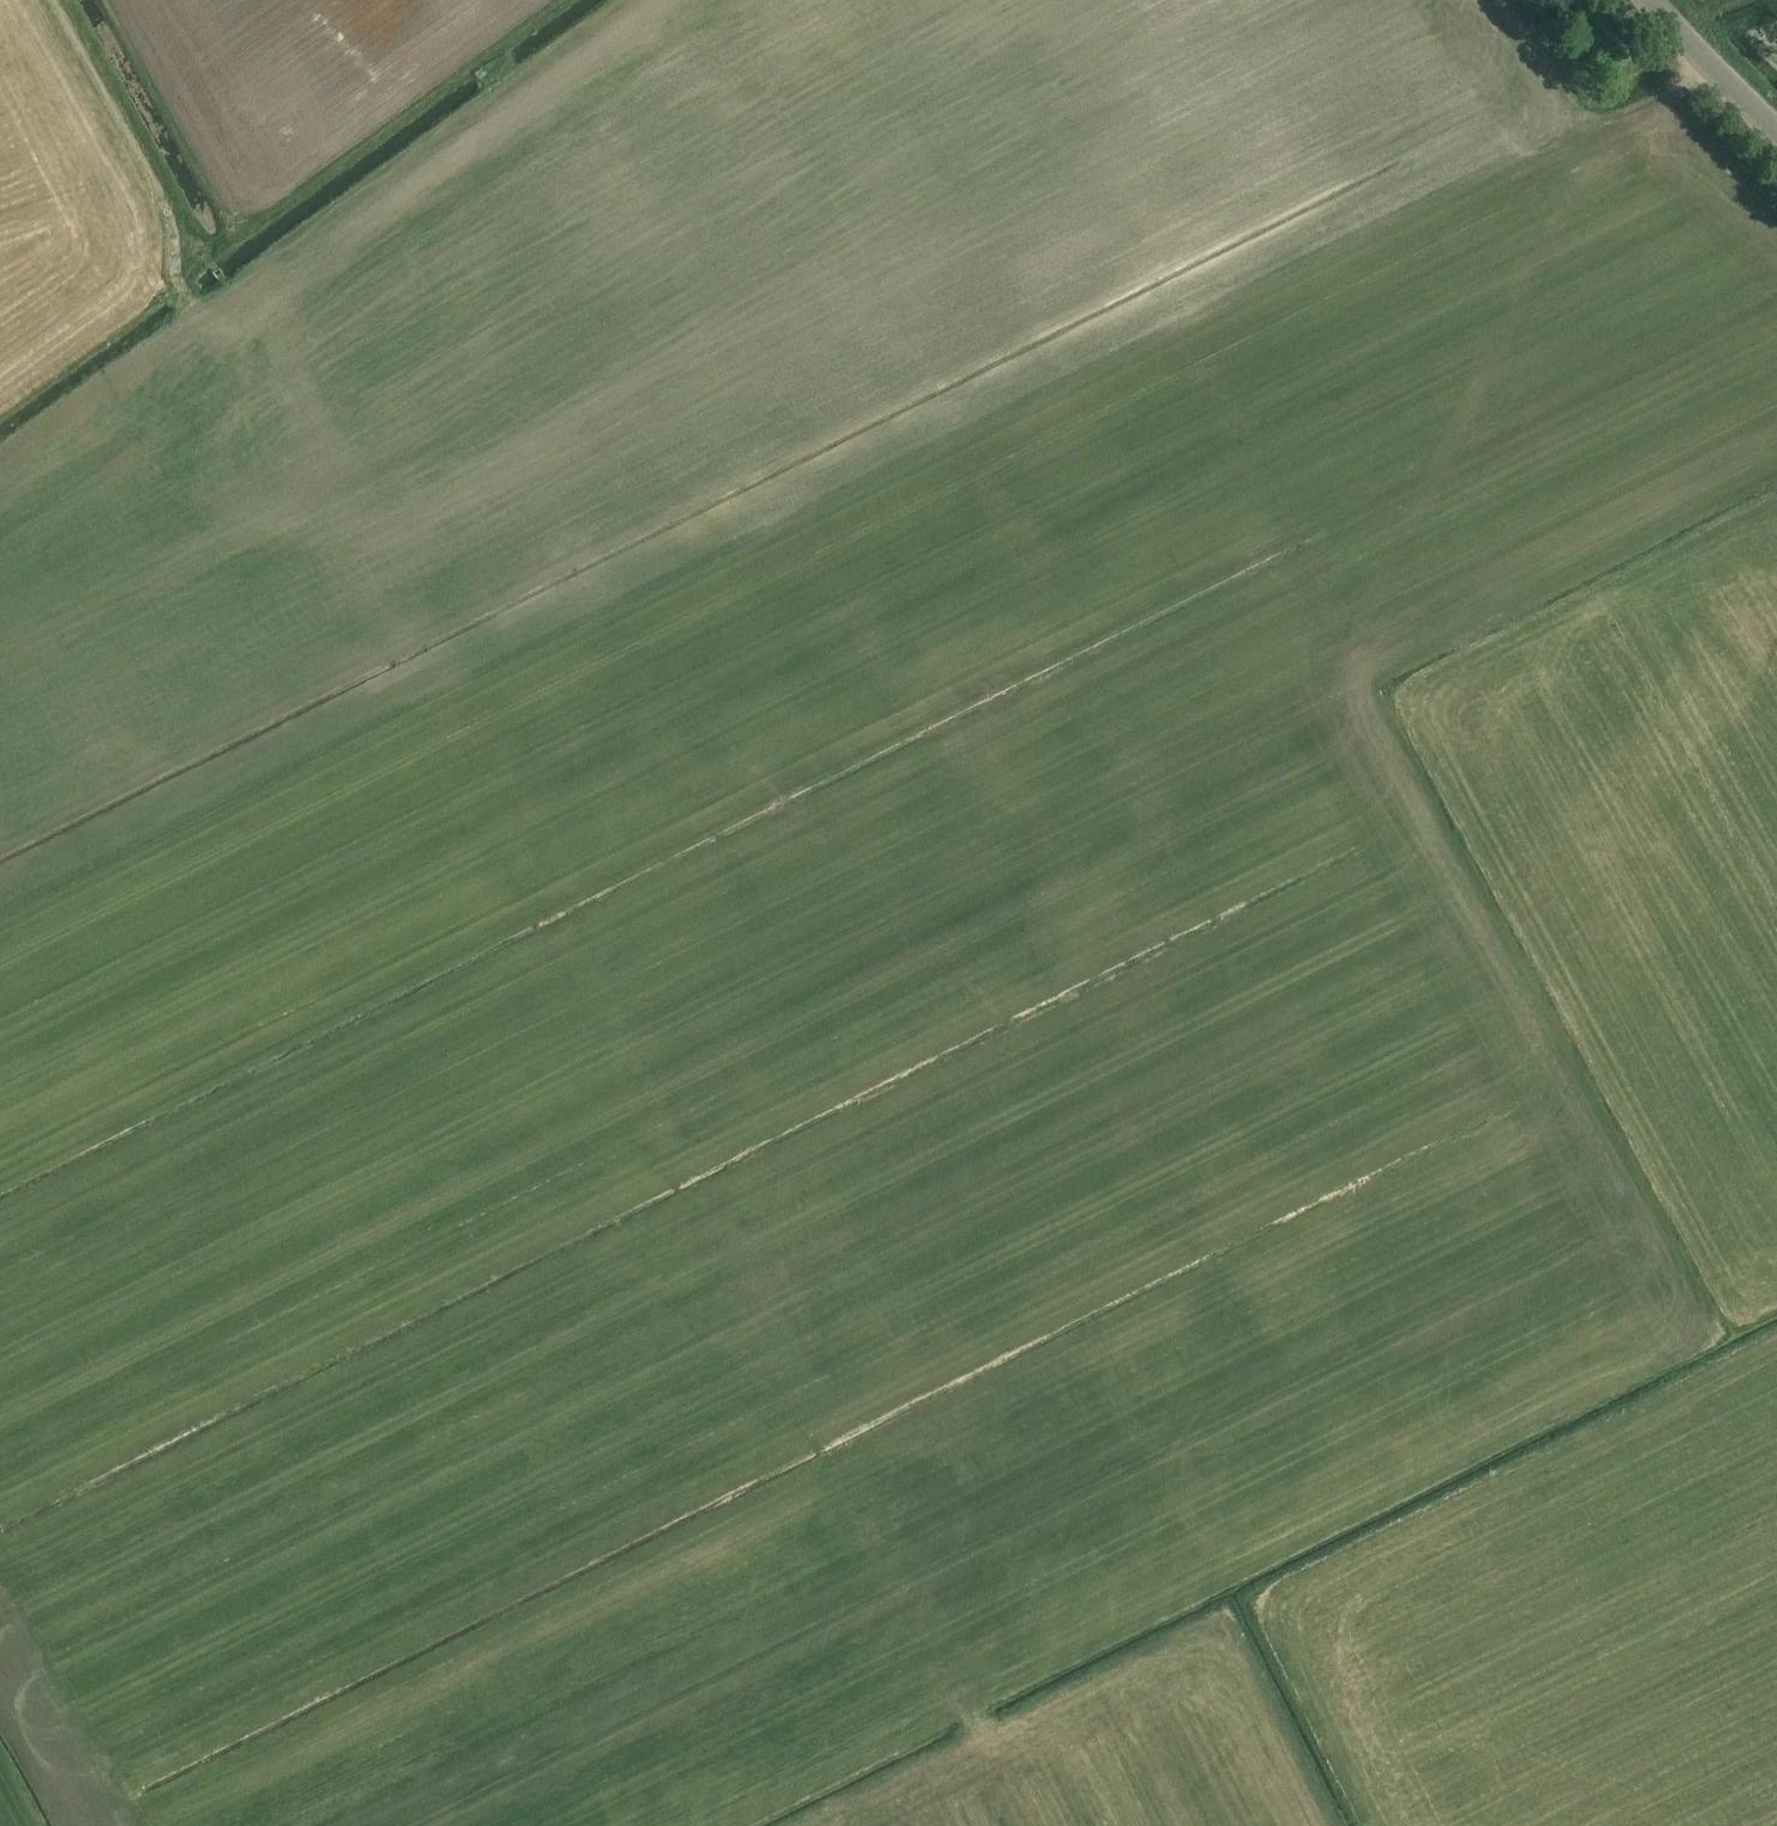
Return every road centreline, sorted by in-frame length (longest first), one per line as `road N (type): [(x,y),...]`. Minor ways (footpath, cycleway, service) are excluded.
road 1 (track): [(55,0),(163,193),(178,285),(198,321),(242,345),(979,1712)]
road 2 (tertiary): [(1776,128),(1654,0)]

